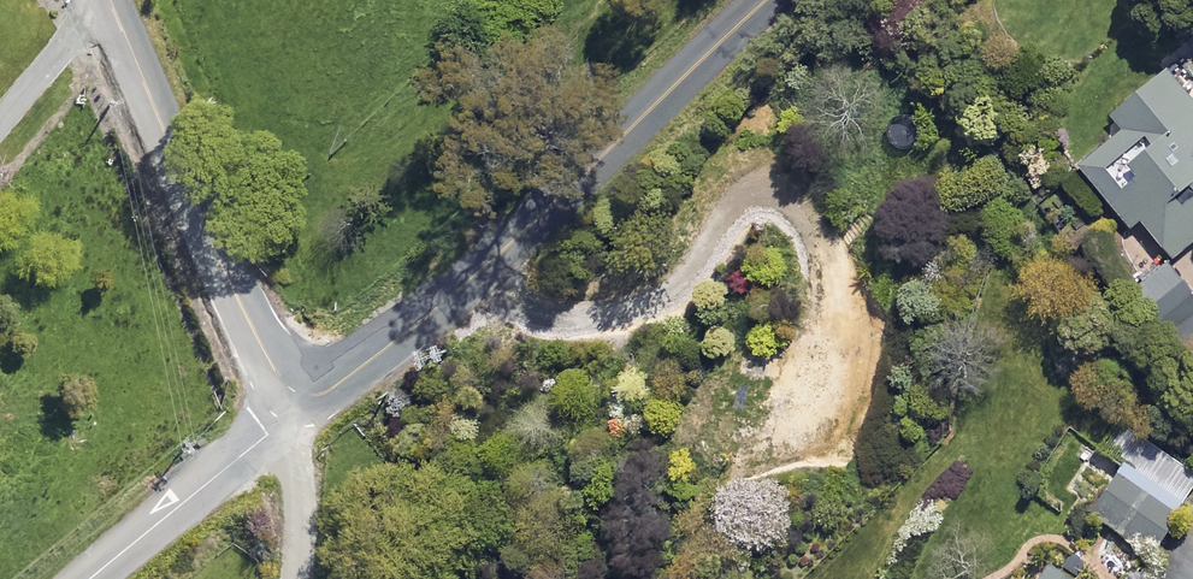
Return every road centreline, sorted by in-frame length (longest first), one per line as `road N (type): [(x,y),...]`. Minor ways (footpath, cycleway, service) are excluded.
road 1 (unclassified): [(768,0),(437,309),(325,394),(292,393)]
road 2 (unclassified): [(292,393),(259,349),(202,226),(109,0)]
road 3 (unclassified): [(292,393),(263,440),(91,578)]

